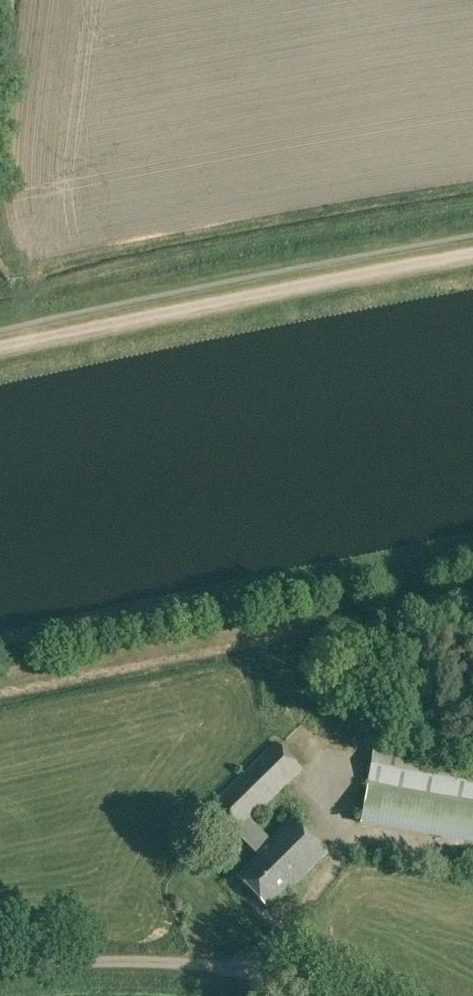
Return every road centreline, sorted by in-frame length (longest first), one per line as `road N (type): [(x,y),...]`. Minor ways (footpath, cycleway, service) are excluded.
road 1 (track): [(0,345),(472,254)]
road 2 (unclassified): [(0,971),(135,965),(283,981),(311,995)]

